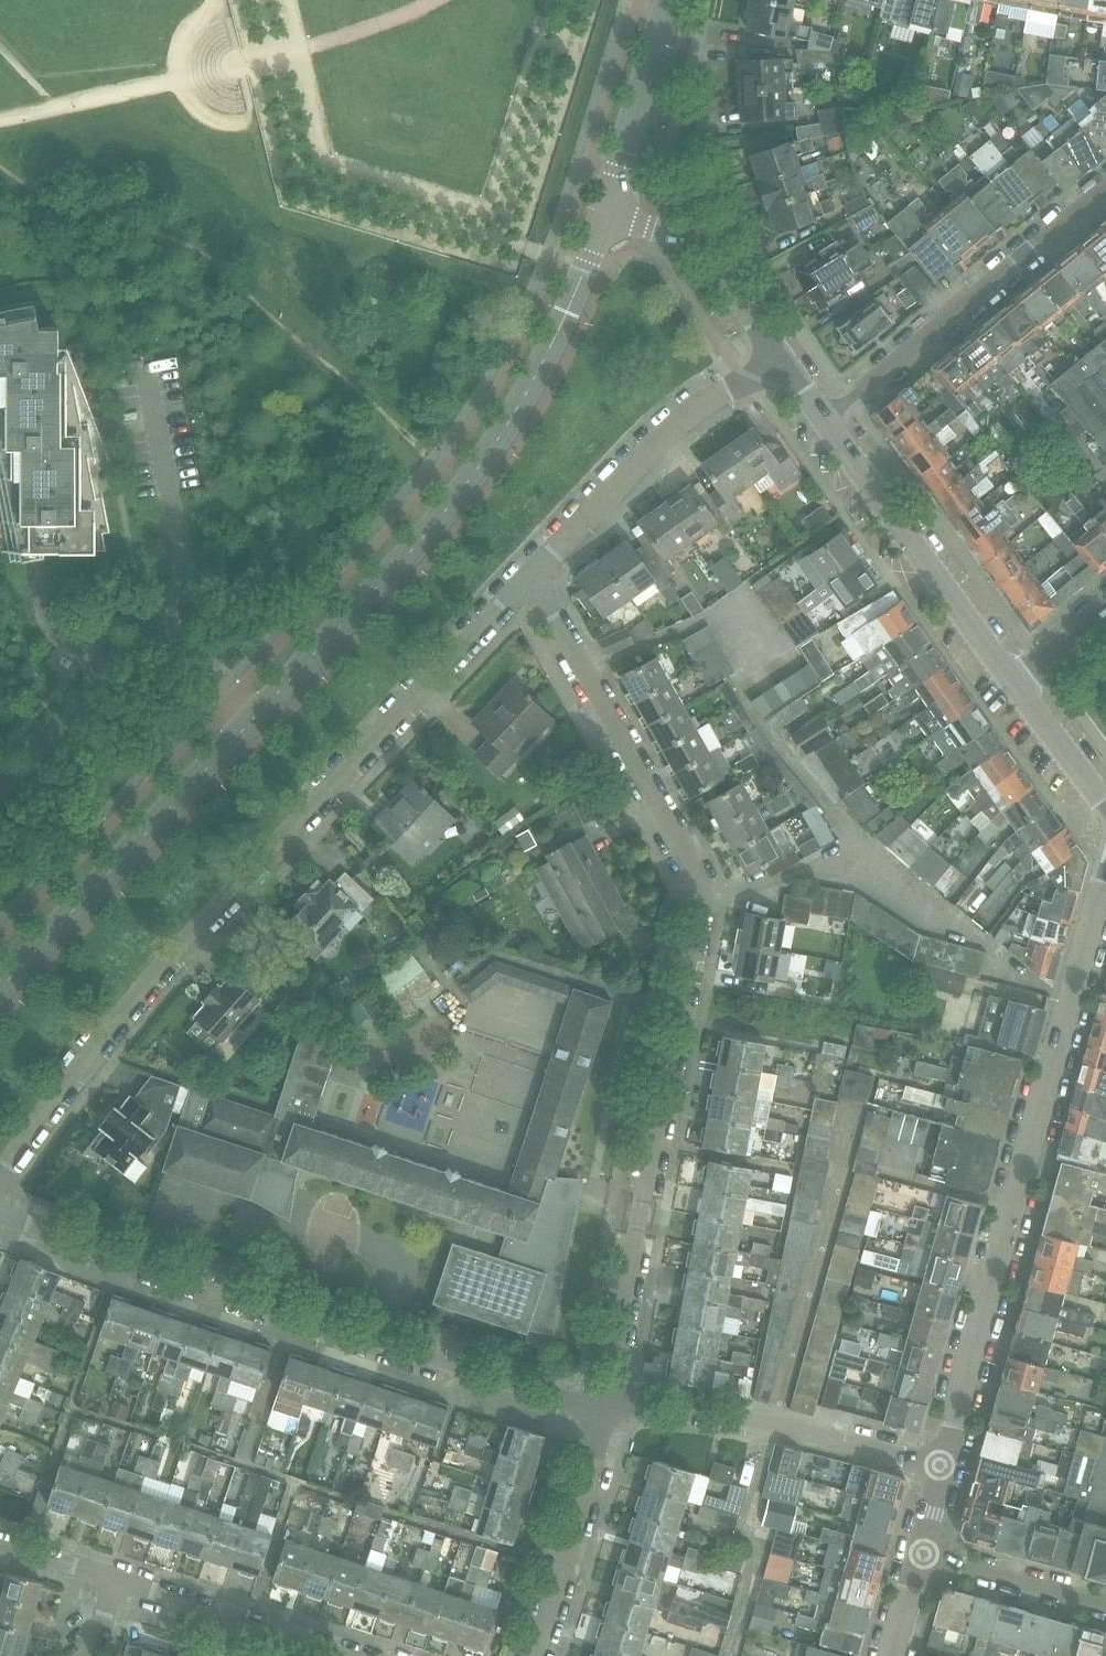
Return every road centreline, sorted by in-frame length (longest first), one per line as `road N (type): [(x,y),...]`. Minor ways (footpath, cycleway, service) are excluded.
road 1 (residential): [(605,1413),(696,918),(689,886),(553,615),(518,582)]
road 2 (residential): [(0,1179),(67,1084),(518,582)]
road 3 (residential): [(605,1413),(0,1218)]
road 4 (residential): [(942,1466),(1105,887)]
road 5 (tertiary): [(267,705),(469,482),(534,378),(605,215)]
road 6 (tertiary): [(0,992),(267,705)]
road 7 (residential): [(819,421),(1105,185)]
road 8 (unclassified): [(267,705),(165,617),(133,624),(0,774)]
road 9 (residential): [(942,1466),(777,1426),(605,1413)]
road 10 (residential): [(518,582),(690,413),(775,359)]
road 11 (residential): [(1009,679),(819,421)]
road 12 (residential): [(347,1655),(100,1580)]
road 13 (residential): [(531,1655),(605,1413)]
road 14 (residential): [(775,359),(705,244),(605,215)]
road 15 (tertiary): [(605,215),(668,0)]
road 16 (residential): [(921,1552),(1105,1604)]
road 17 (residential): [(1105,810),(1009,679)]
road 18 (residential): [(1009,679),(1105,605)]

